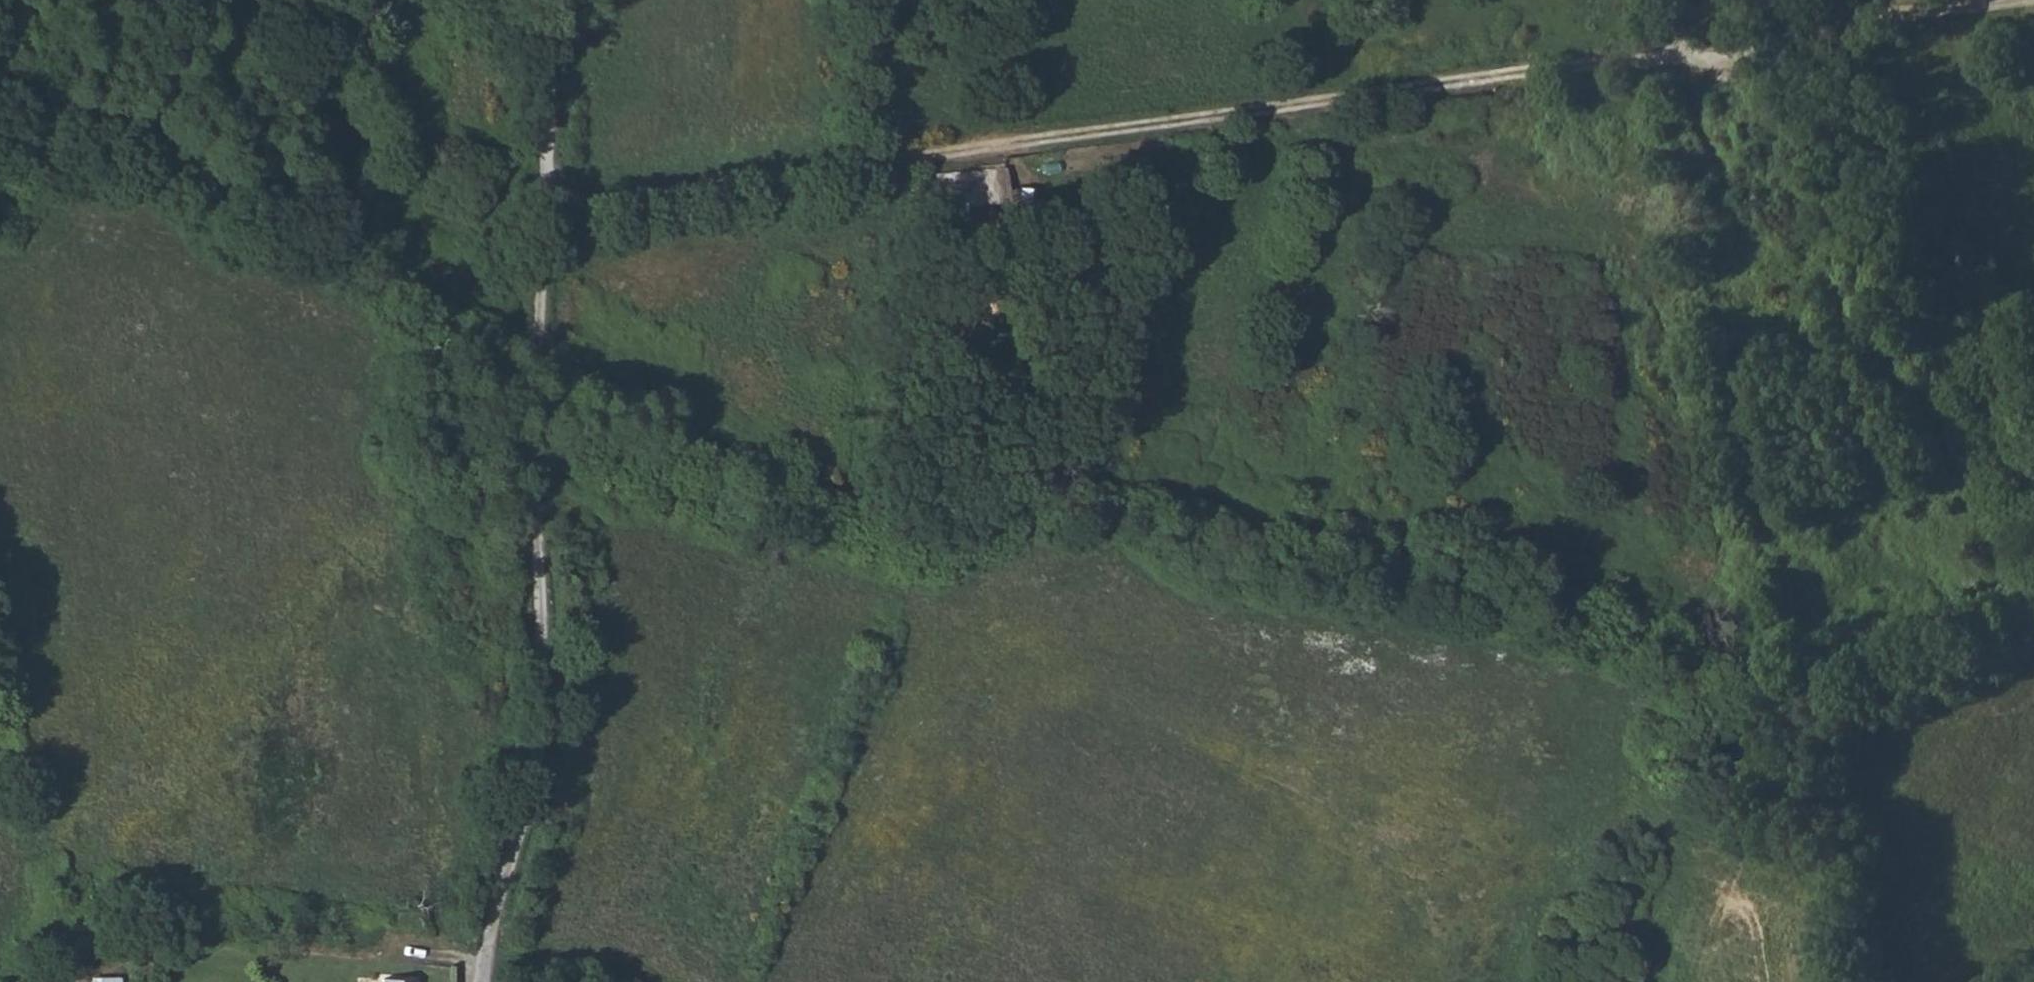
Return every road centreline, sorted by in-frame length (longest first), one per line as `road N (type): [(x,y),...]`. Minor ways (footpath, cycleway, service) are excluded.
road 1 (track): [(2033,1),(1885,17),(1732,51),(1502,73),(586,202),(548,192)]
road 2 (track): [(510,869),(536,765),(545,667),(538,551),(555,0)]

